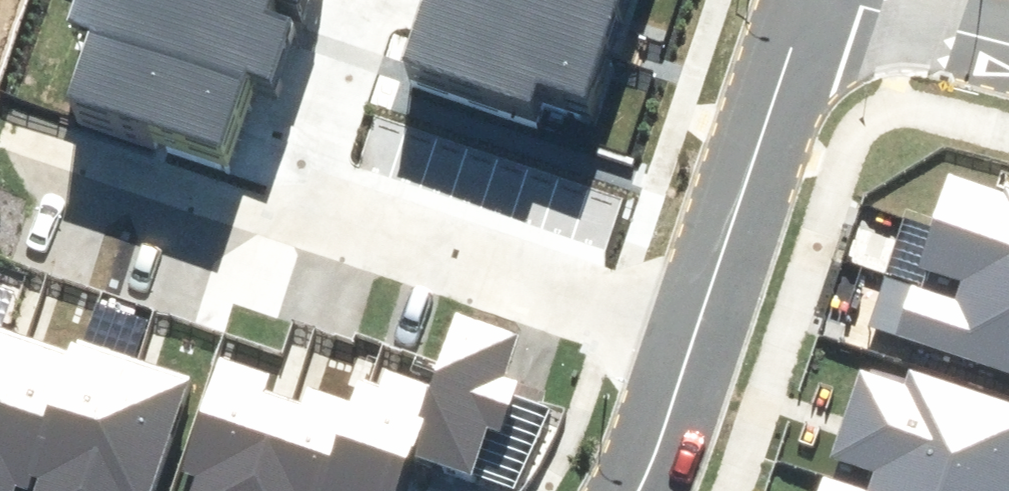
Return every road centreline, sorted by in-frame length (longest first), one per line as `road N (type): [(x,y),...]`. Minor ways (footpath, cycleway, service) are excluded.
road 1 (residential): [(314,197),(701,329)]
road 2 (residential): [(811,0),(701,329)]
road 3 (residential): [(21,122),(248,197),(314,197)]
road 4 (residential): [(376,0),(314,197)]
road 5 (residential): [(701,329),(658,449),(634,490)]

